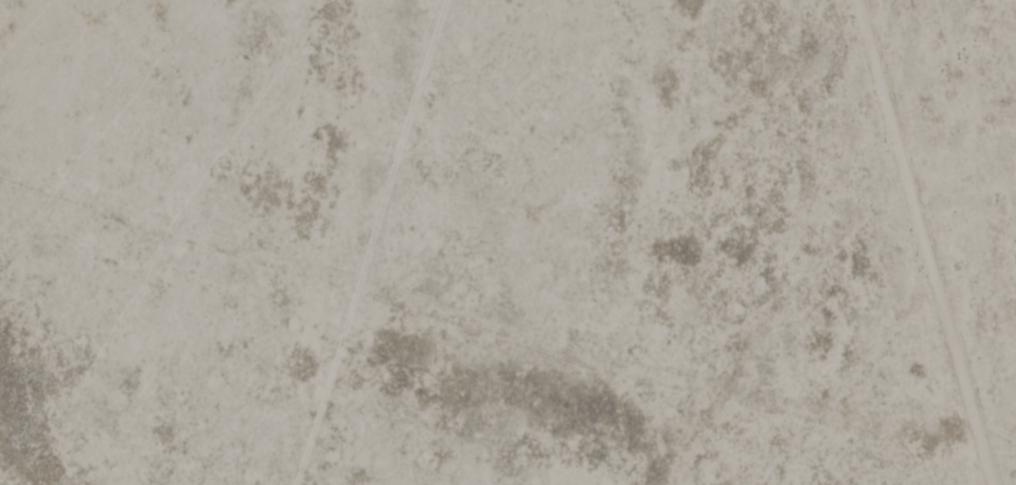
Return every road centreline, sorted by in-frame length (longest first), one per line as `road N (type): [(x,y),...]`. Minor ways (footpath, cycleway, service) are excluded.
road 1 (track): [(997,484),(977,448),(856,61),(844,0)]

